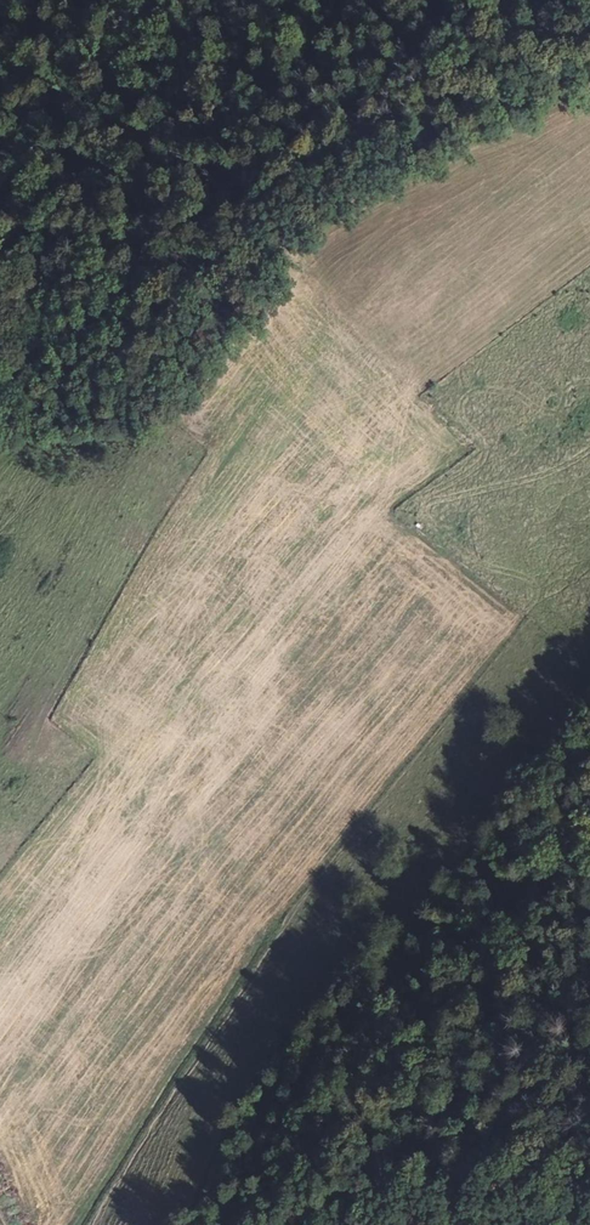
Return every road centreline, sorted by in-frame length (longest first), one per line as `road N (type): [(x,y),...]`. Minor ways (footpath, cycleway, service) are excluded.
road 1 (track): [(223,1224),(278,1114),(355,1026),(567,860),(589,857)]

